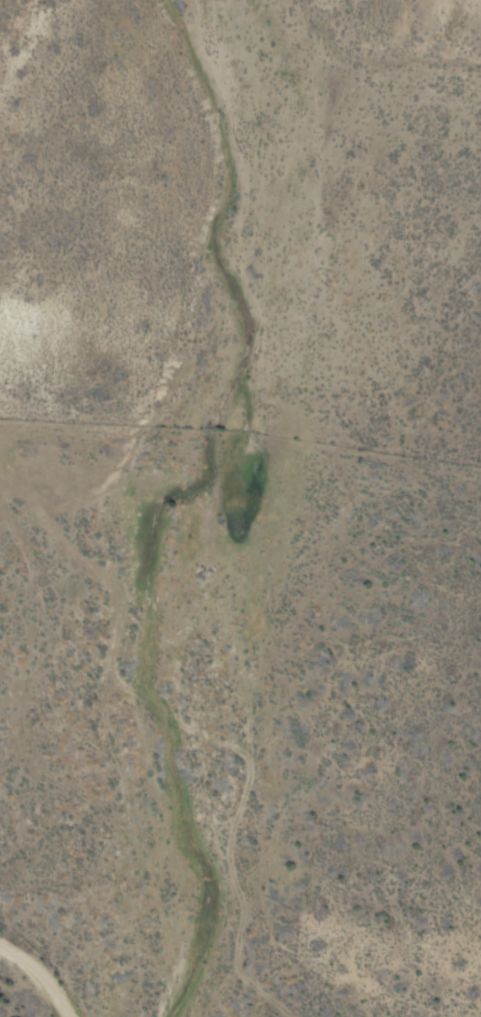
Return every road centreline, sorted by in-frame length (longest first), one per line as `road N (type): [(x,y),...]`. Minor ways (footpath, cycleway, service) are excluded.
road 1 (residential): [(81,1016),(78,992),(0,905)]

